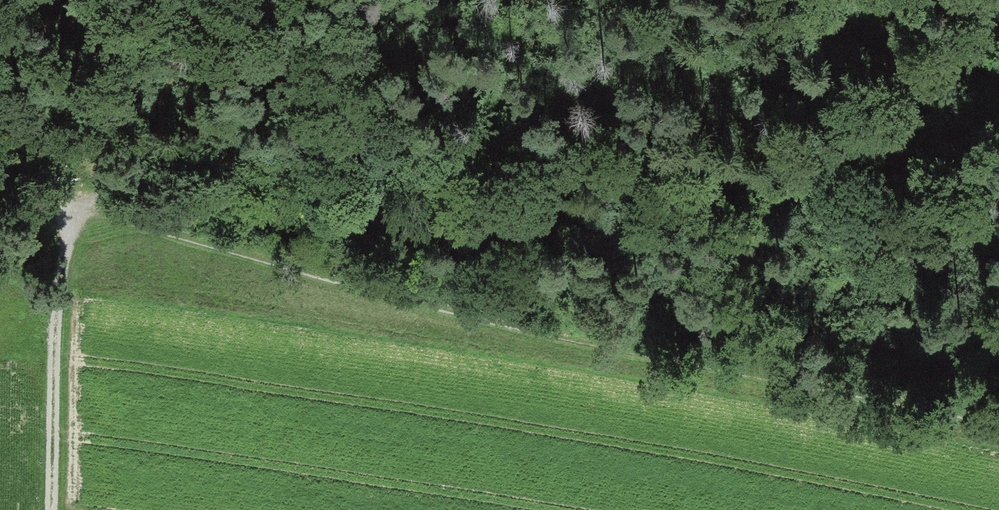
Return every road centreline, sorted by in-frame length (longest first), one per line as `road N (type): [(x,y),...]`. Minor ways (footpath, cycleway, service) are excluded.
road 1 (track): [(87,207),(151,188),(668,175),(834,122),(921,71),(978,56),(998,61)]
road 2 (track): [(87,207),(480,315),(998,423)]
road 3 (track): [(0,182),(87,207),(72,230),(61,279),(53,509)]

